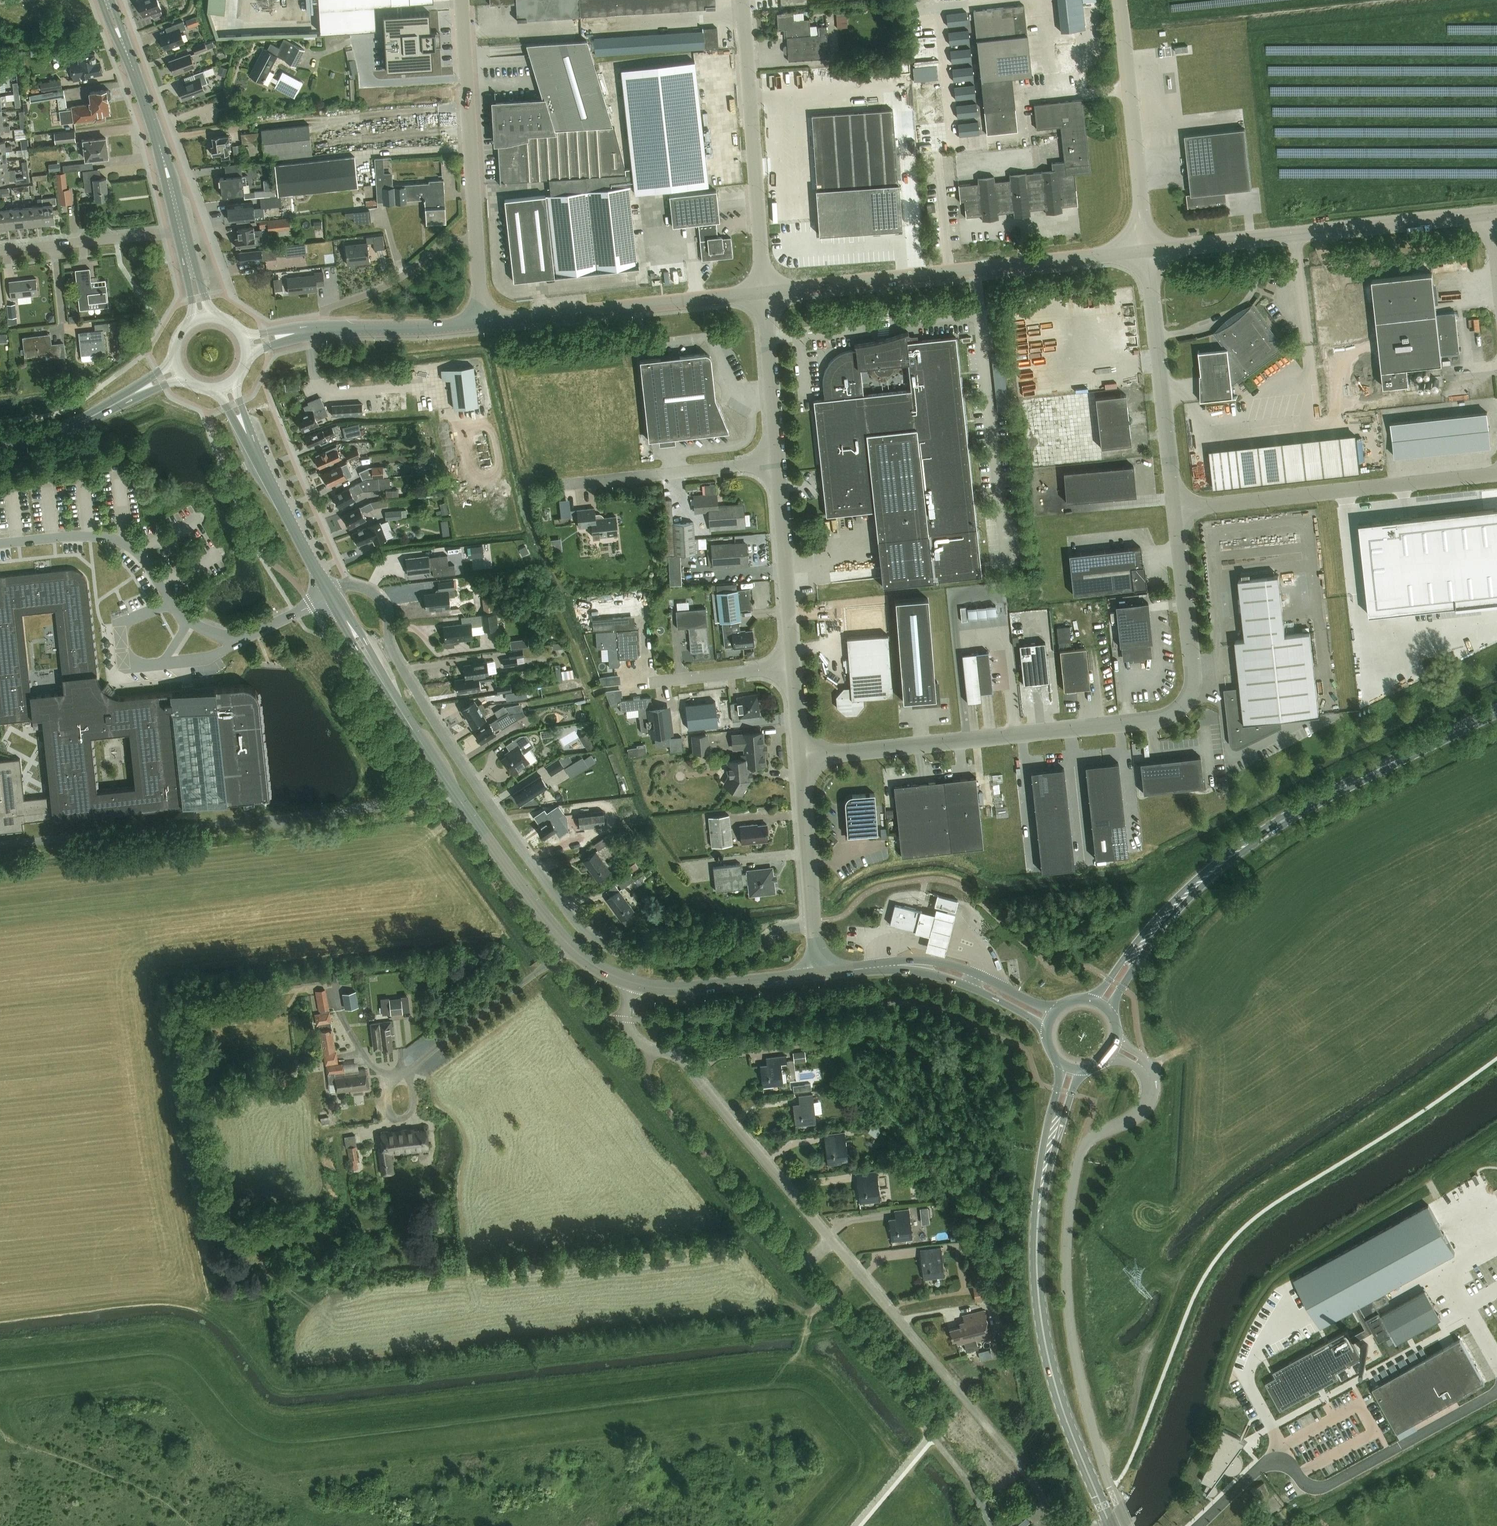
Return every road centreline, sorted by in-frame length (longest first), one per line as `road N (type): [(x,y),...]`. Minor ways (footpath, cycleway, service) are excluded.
road 1 (residential): [(813,926),(781,930),(740,953),(669,961),(614,951),(584,932),(433,721),(393,651),(378,599),(360,586),(329,591)]
road 2 (unclassified): [(801,759),(1170,718),(1189,701),(1194,675),(1175,511)]
road 3 (secondary): [(329,591),(538,908),(581,957),(633,983)]
road 4 (unclassified): [(1128,1525),(1084,1395),(1066,1261),(1084,1145),(1145,1109),(1147,1070)]
road 5 (unclassified): [(1147,252),(763,292)]
road 6 (unclassified): [(1492,215),(1147,252)]
road 7 (unclassified): [(833,1240),(683,1061),(635,1038),(628,1019),(633,983)]
road 8 (unclassified): [(1044,1496),(833,1240)]
road 9 (primary): [(1111,1525),(1047,1350),(1039,1211)]
road 10 (unclassified): [(480,323),(461,0)]
road 11 (unclassified): [(1175,511),(1496,476)]
road 12 (unclassified): [(763,292),(742,0)]
road 13 (unclassified): [(763,292),(480,323)]
road 14 (primary): [(1247,844),(1496,711)]
road 15 (unclassified): [(1175,511),(1147,252)]
road 16 (unclassified): [(1147,252),(1120,0)]
road 17 (primary): [(1247,844),(1182,891),(1087,999)]
road 18 (primary): [(1112,1015),(1156,936),(1247,844)]
road 19 (unclassified): [(572,483),(776,463)]
road 20 (unclassified): [(793,666),(776,463)]
road 21 (secondary): [(178,371),(73,421),(0,436)]
road 22 (secondary): [(1058,1007),(942,962),(877,967)]
road 23 (secondary): [(633,983),(688,989),(819,973)]
road 24 (secondary): [(877,967),(971,987),(1046,1031)]
road 25 (residential): [(0,251),(177,231)]
road 26 (unclassified): [(776,463),(763,292)]
road 27 (unclassified): [(813,926),(801,759)]
road 28 (unclassified): [(480,323),(315,327)]
road 29 (secondary): [(329,591),(253,446)]
road 30 (primary): [(1060,1062),(1039,1211)]
road 31 (primary): [(1039,1211),(1085,1069)]
road 32 (secondary): [(187,229),(139,88)]
road 33 (secondary): [(139,88),(177,231)]
road 34 (unclassified): [(649,683),(793,666)]

